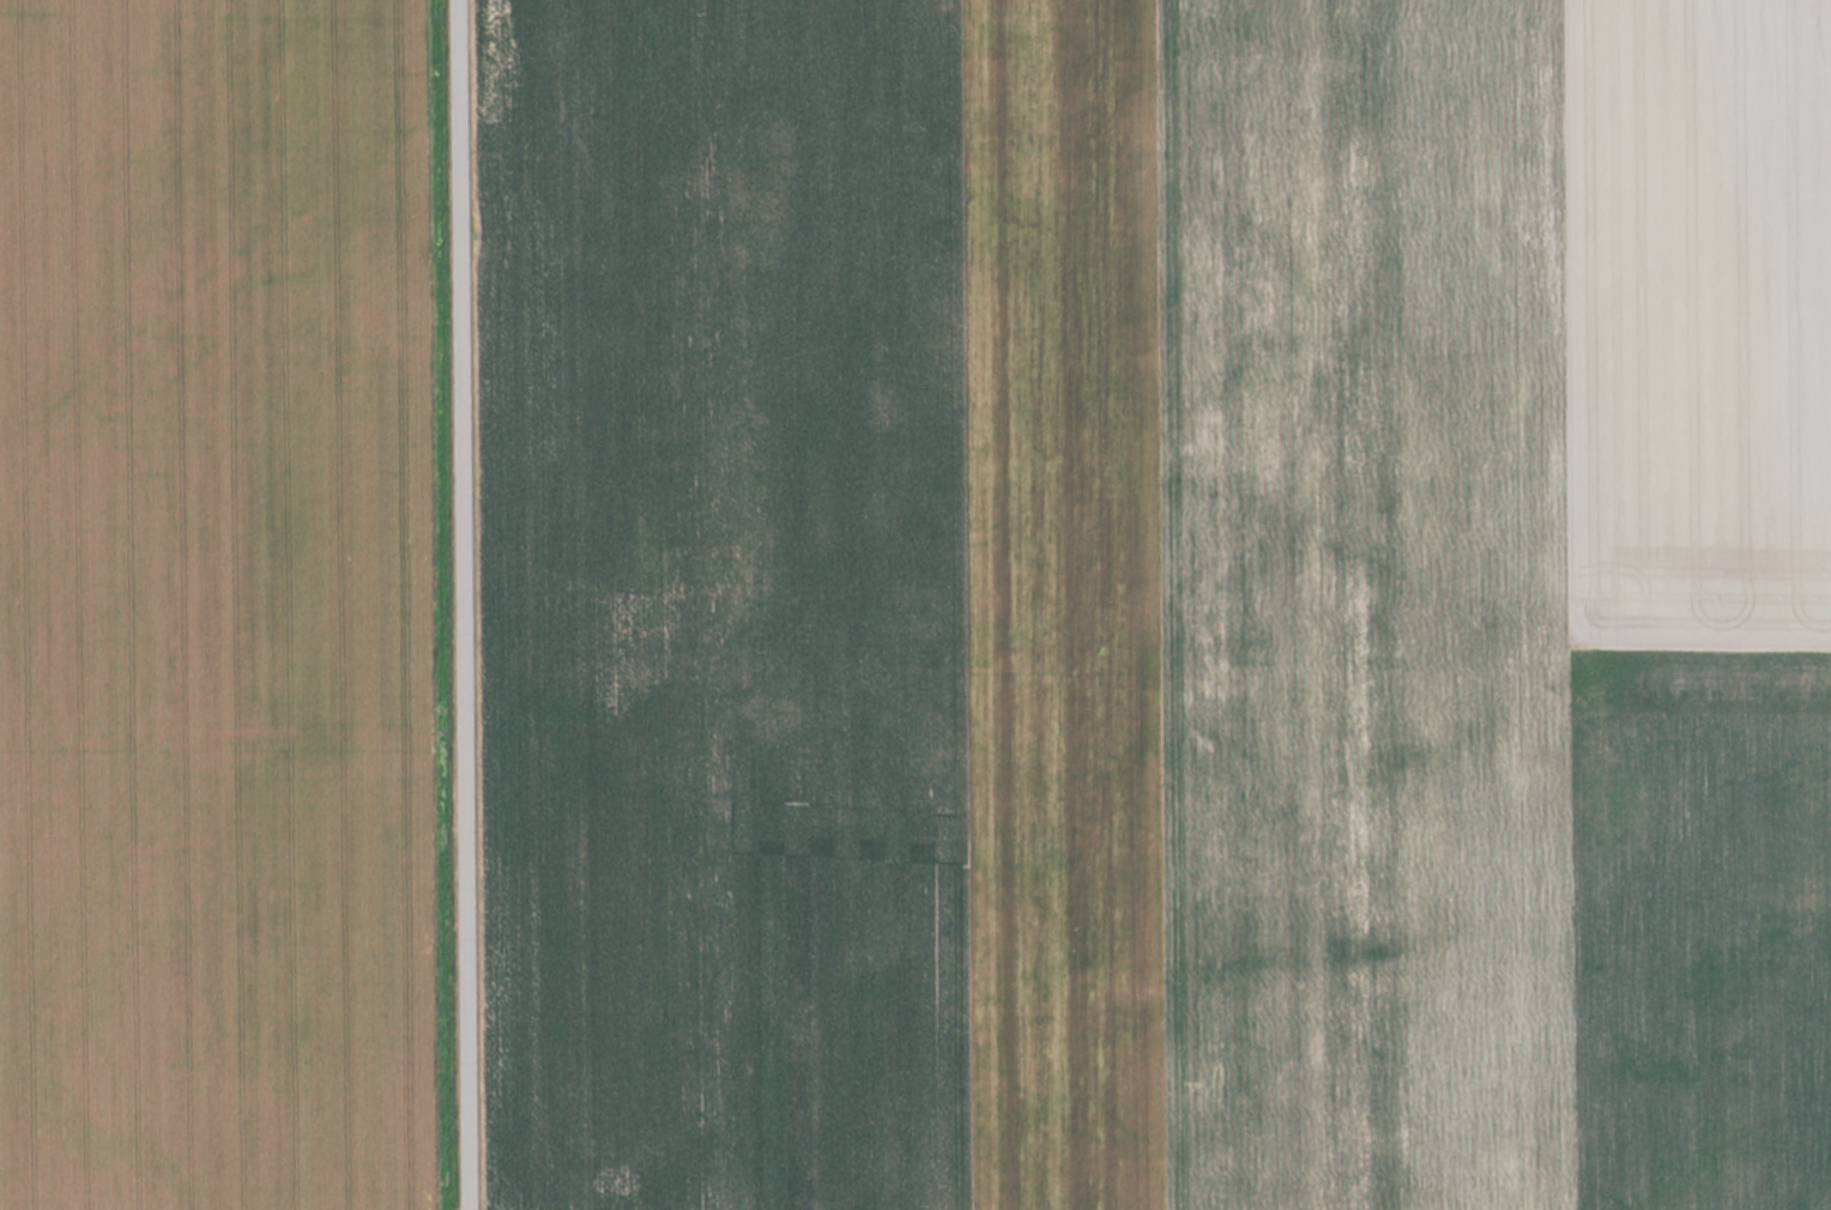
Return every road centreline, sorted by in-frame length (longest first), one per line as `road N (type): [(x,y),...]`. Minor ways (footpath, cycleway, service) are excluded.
road 1 (residential): [(468,1209),(457,0)]

